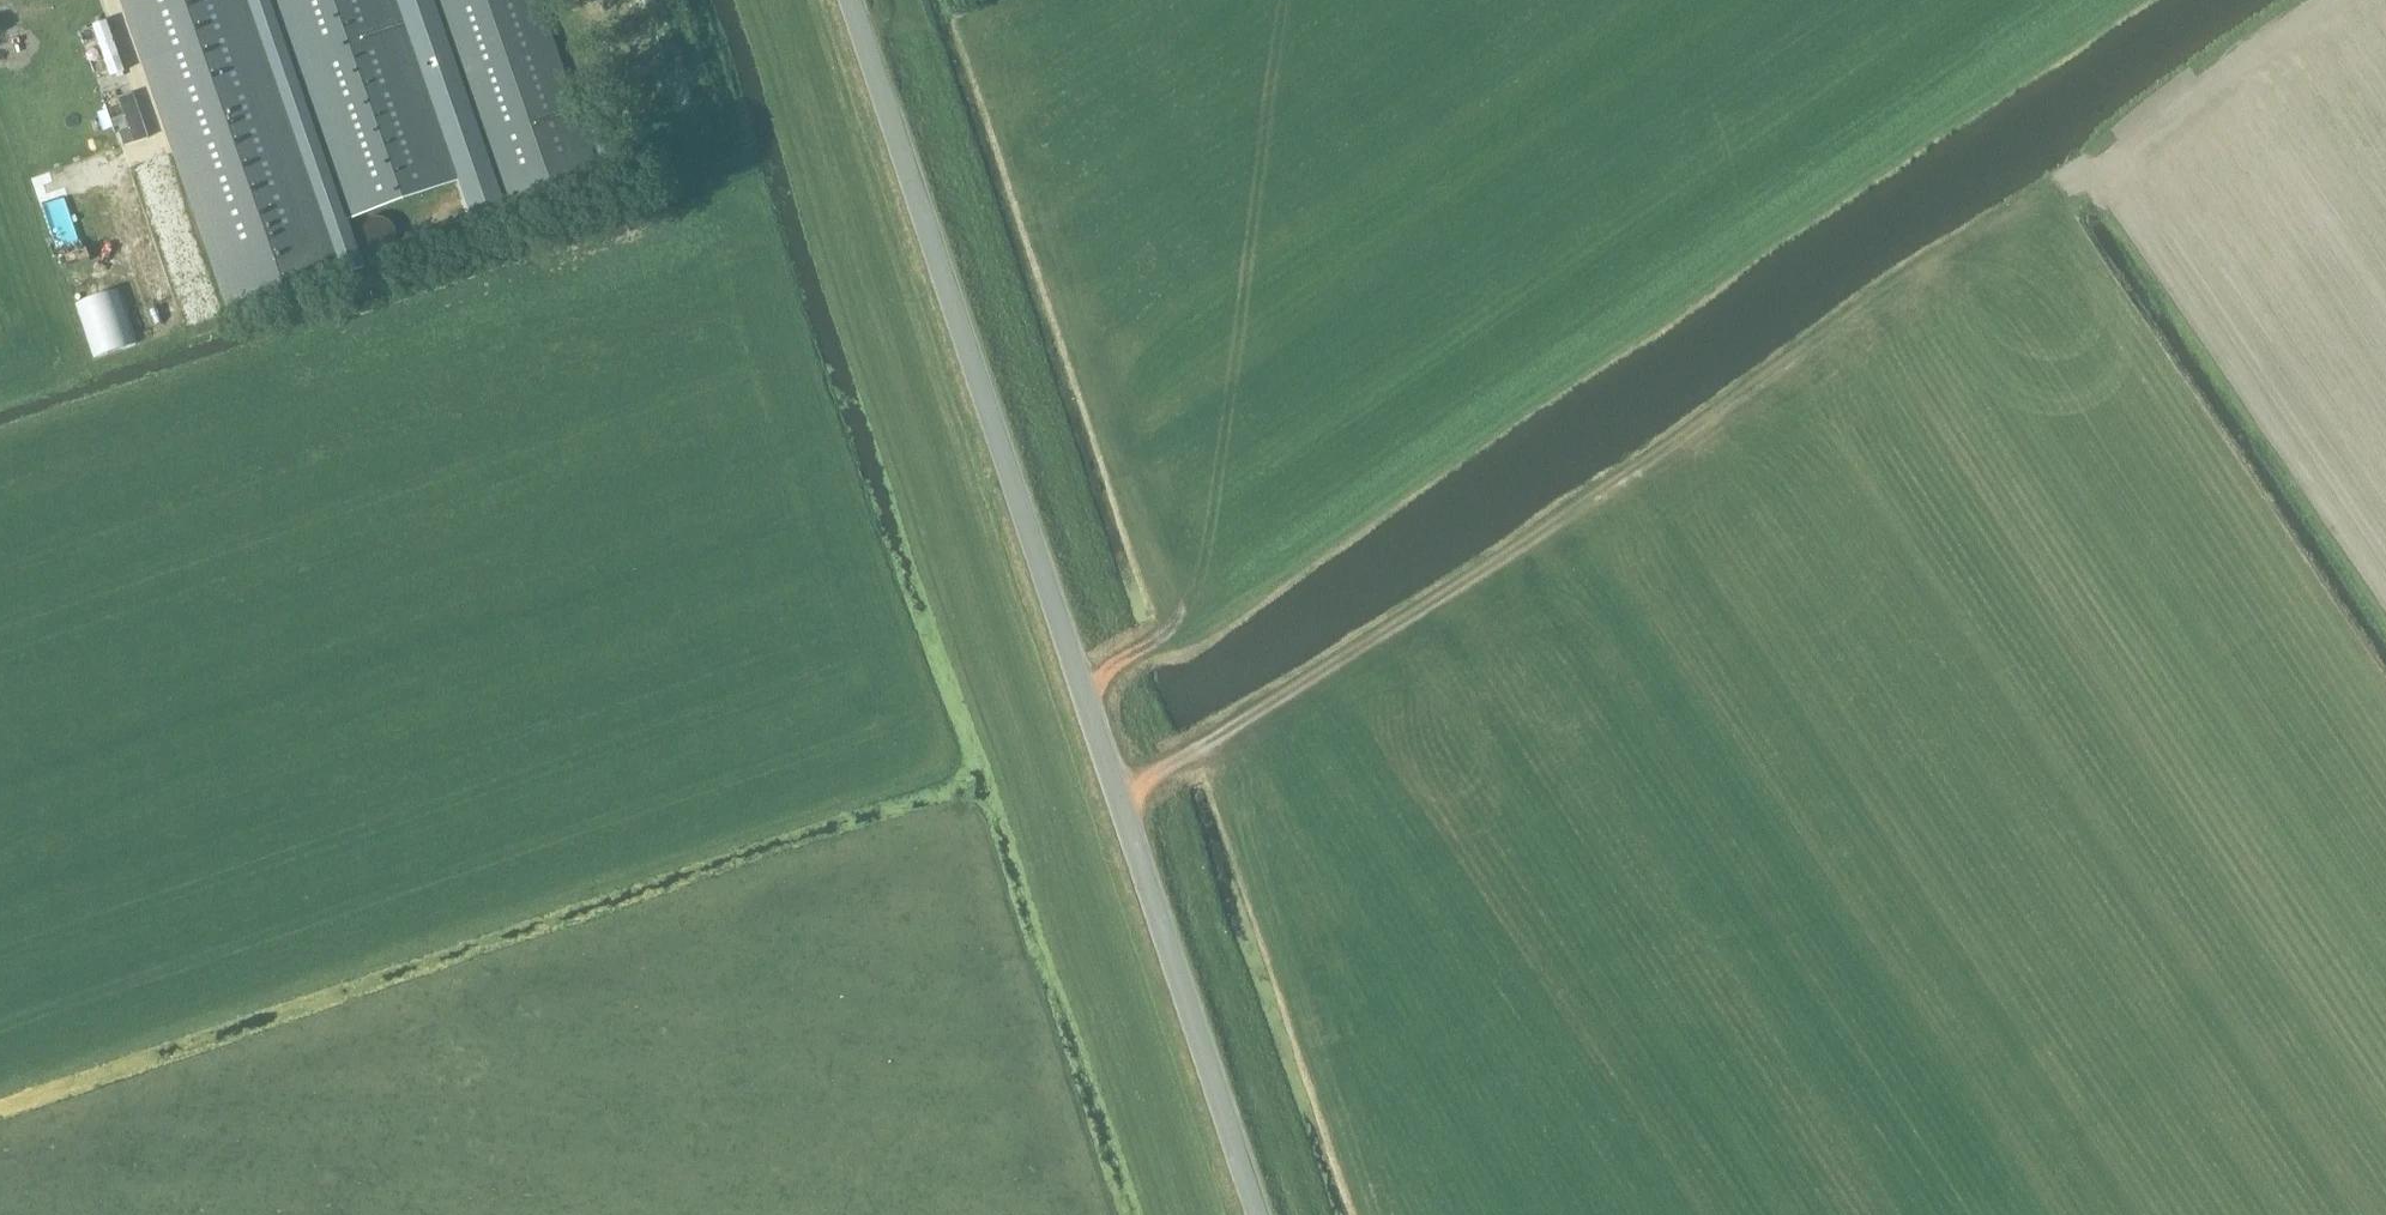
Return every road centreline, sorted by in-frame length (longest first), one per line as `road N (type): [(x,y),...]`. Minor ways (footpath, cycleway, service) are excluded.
road 1 (unclassified): [(1257,1214),(852,0)]

